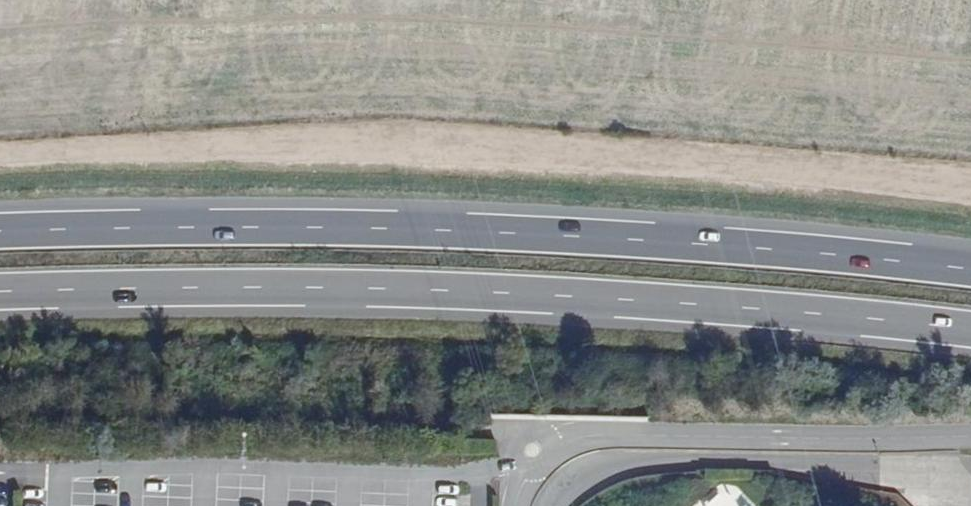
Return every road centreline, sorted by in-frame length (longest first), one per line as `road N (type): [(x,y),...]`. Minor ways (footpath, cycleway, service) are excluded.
road 1 (trunk): [(970,274),(541,237),(278,228),(0,234)]
road 2 (trunk): [(0,295),(538,297),(970,334)]

